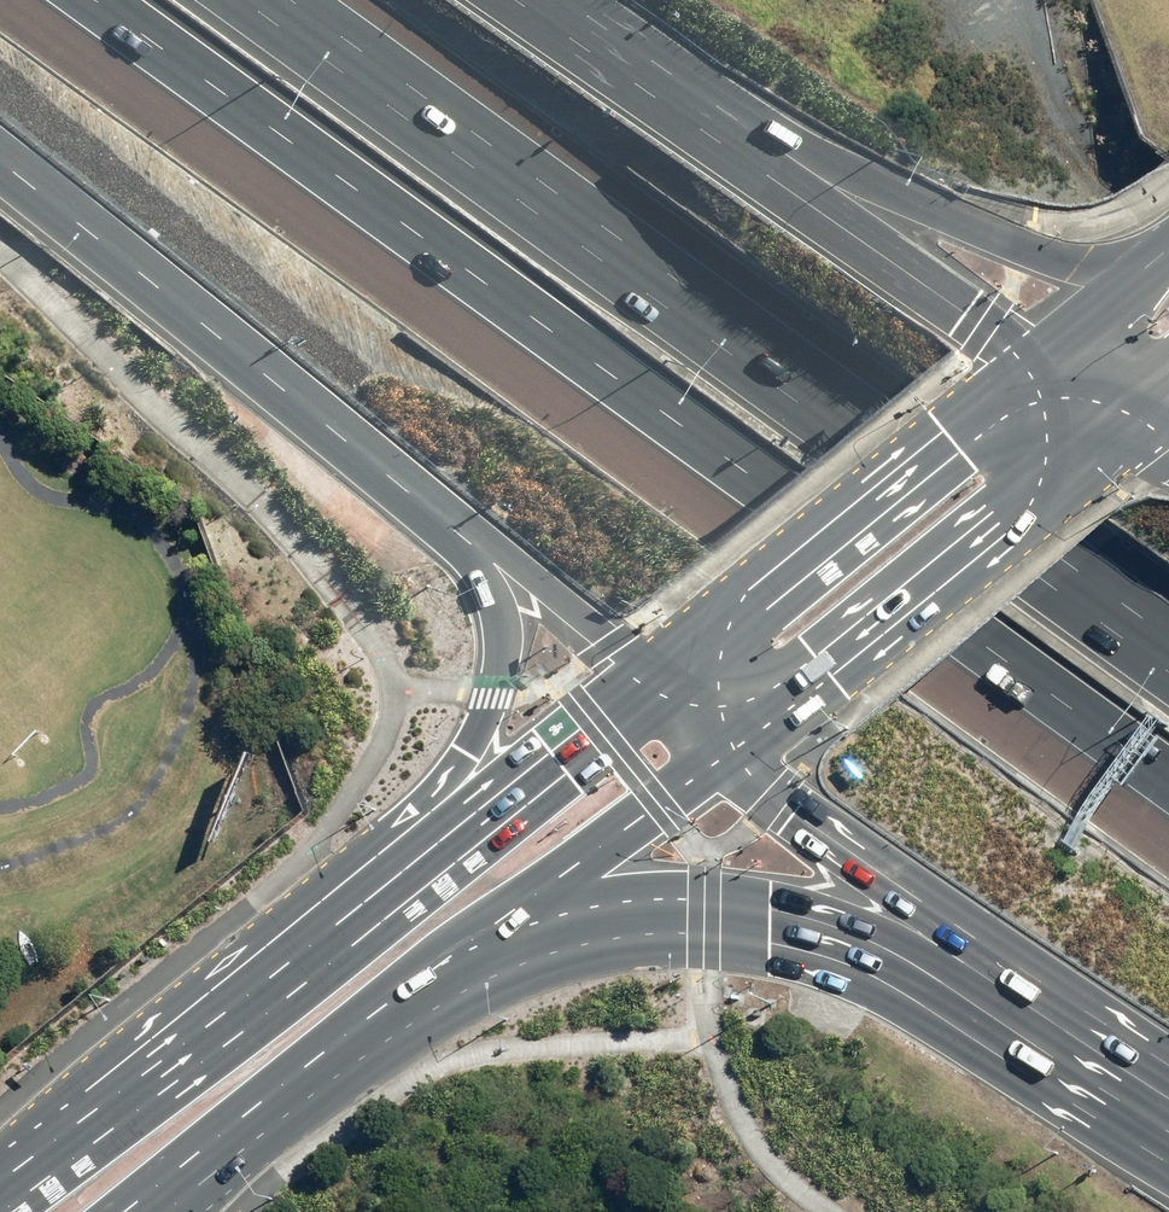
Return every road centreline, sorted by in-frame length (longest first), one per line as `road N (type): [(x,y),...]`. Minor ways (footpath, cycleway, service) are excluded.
road 1 (motorway): [(1168,763),(111,0)]
road 2 (motorway): [(273,0),(1168,636)]
road 3 (motorway): [(1168,1132),(853,943),(715,915),(590,919),(495,937)]
road 4 (motorway): [(141,1078),(467,744),(492,692),(504,613),(467,535)]
road 5 (primary): [(141,1078),(657,674)]
road 6 (motorway): [(467,535),(0,168)]
road 7 (motorway): [(1168,1072),(798,807),(738,753)]
road 8 (primary): [(1145,421),(738,753)]
road 9 (primary): [(657,674),(1042,357)]
road 10 (motorway): [(756,141),(830,154),(1031,250),(1082,260),(1167,251)]
road 11 (primary): [(495,937),(180,1211)]
road 12 (motorway): [(756,141),(786,187),(1042,357)]
road 13 (primary): [(738,753),(495,937)]
road 14 (motorway): [(552,0),(756,141)]
road 15 (motorway): [(657,674),(523,564),(467,535)]
road 16 (track): [(965,0),(1008,85),(1100,176)]
road 17 (primary): [(0,1197),(141,1078)]
road 18 (primary): [(1042,357),(1167,251)]
road 19 (motorway): [(1042,357),(1145,421)]

